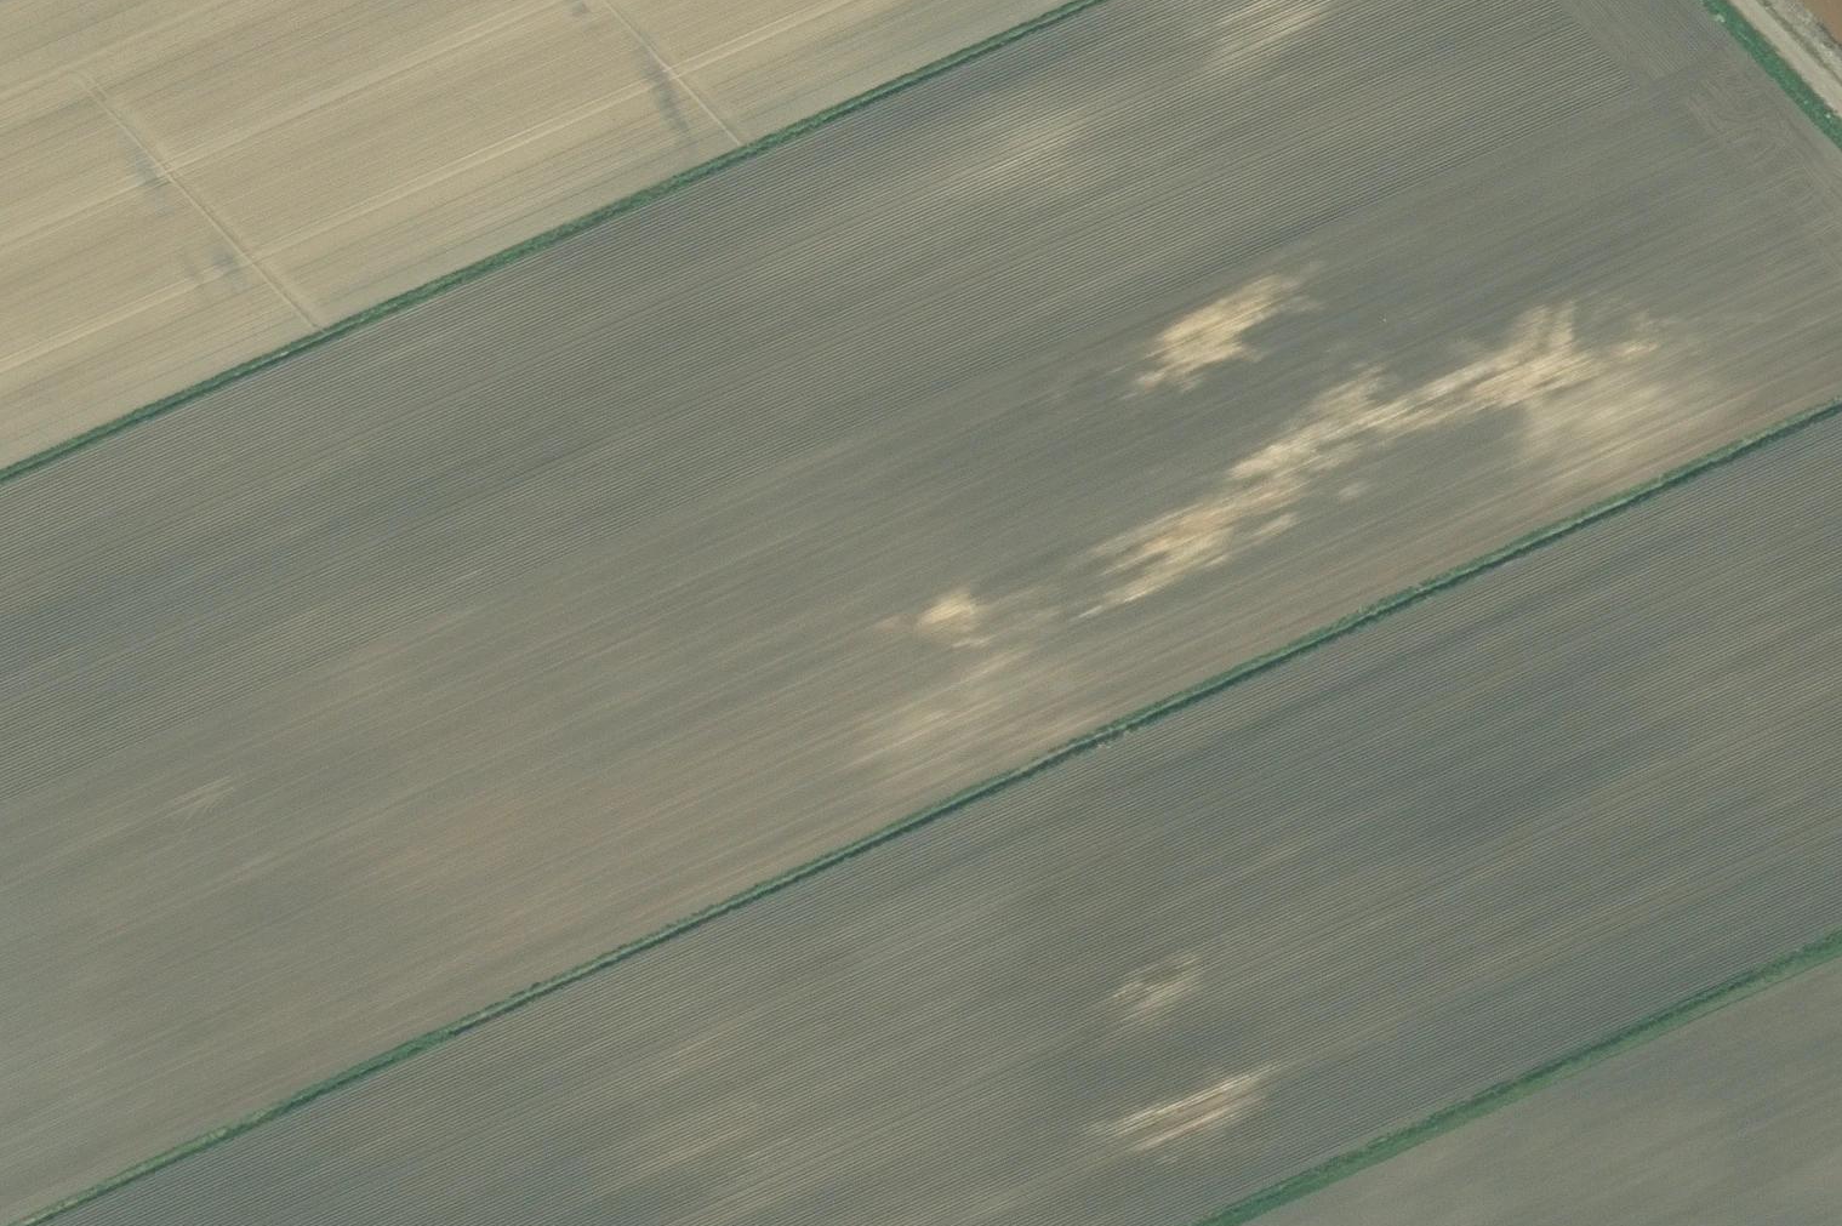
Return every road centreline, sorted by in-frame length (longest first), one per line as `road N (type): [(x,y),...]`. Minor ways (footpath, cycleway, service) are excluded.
road 1 (unclassified): [(1841,100),(1746,0)]

